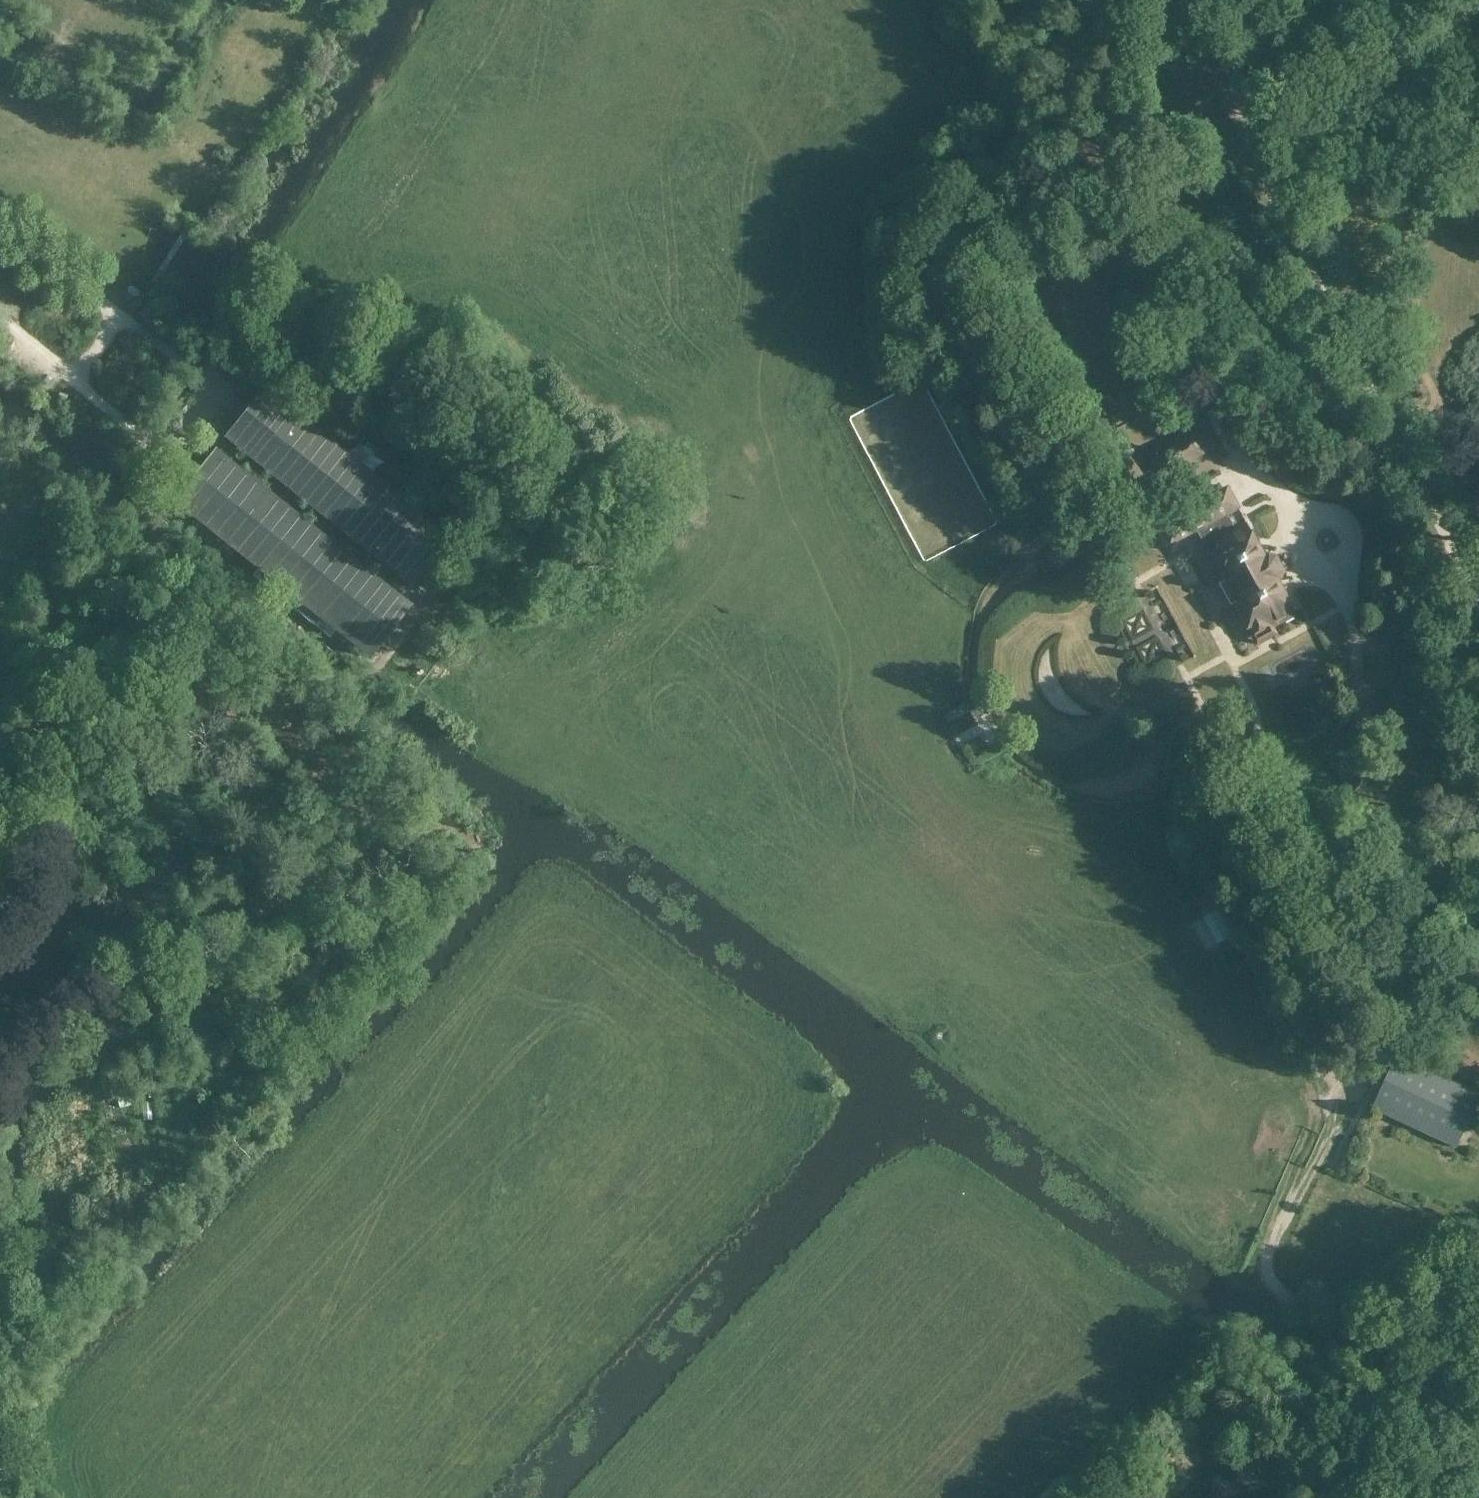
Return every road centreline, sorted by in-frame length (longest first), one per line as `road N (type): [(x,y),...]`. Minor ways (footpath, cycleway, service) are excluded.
road 1 (track): [(1224,111),(1478,604)]
road 2 (track): [(0,219),(219,391),(168,439),(131,427),(82,386),(88,360)]
road 3 (track): [(1165,0),(1224,111),(1311,57),(1340,0)]

